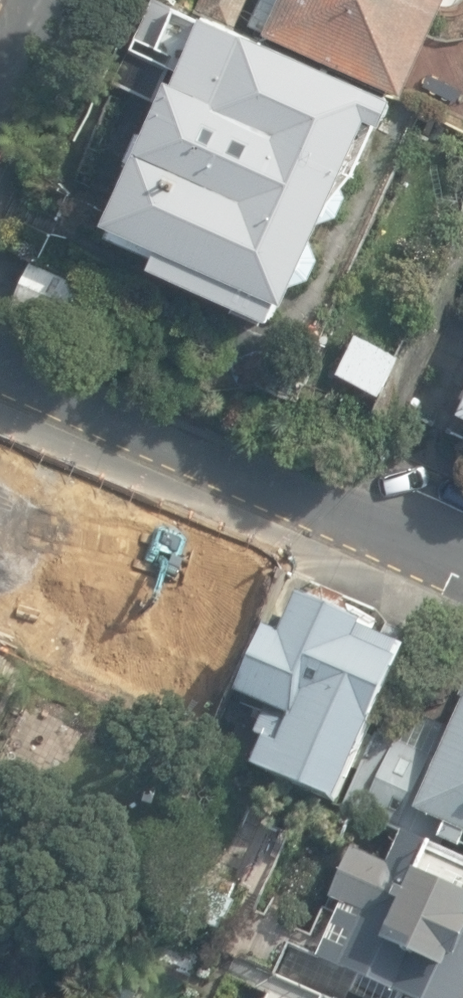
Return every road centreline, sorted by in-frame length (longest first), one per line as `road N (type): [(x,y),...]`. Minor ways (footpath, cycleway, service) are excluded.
road 1 (residential): [(0,343),(462,554)]

